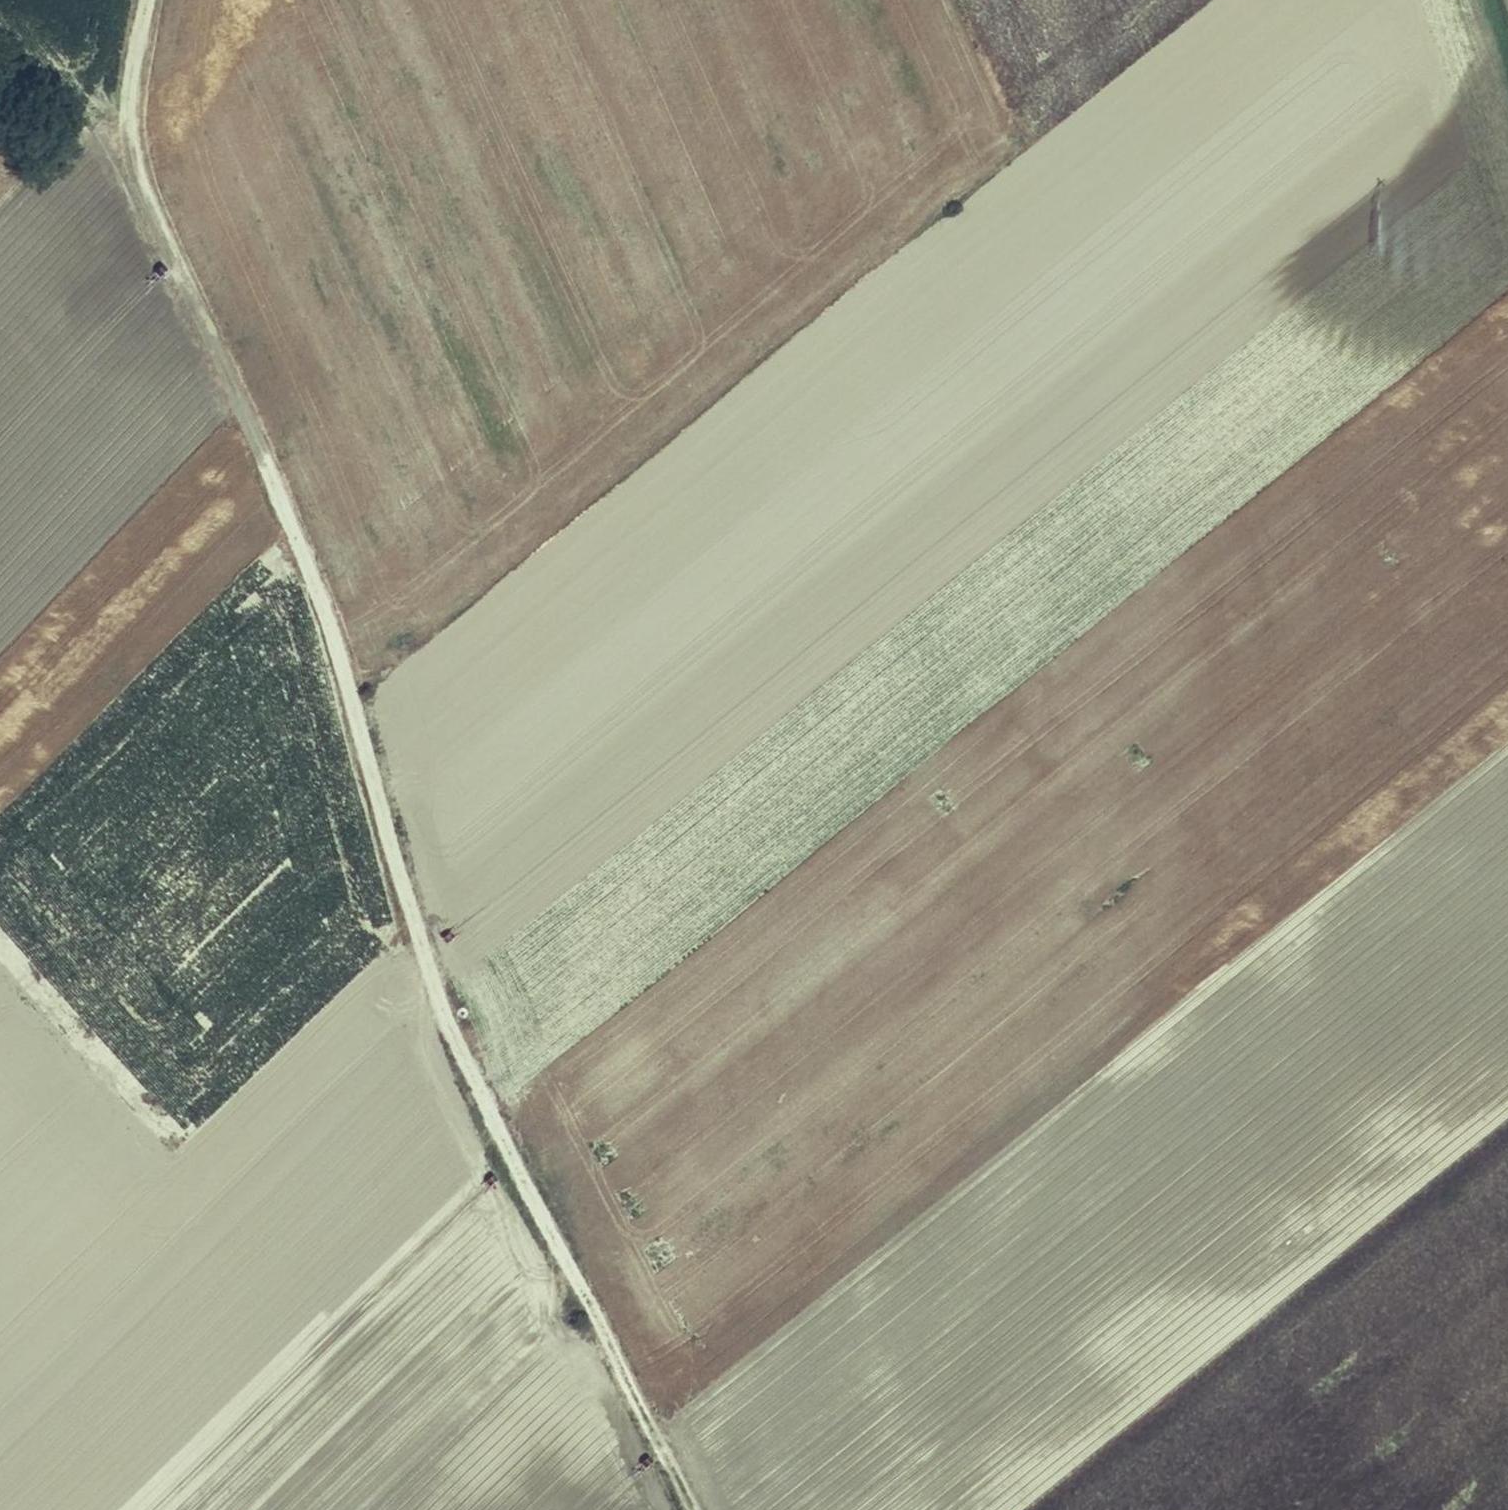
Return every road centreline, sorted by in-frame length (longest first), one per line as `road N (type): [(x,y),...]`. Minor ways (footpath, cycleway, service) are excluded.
road 1 (track): [(686,1509),(494,1114),(427,955),(285,512),(128,151),(146,0)]
road 2 (track): [(1507,1137),(1291,1307),(1284,1337),(1301,1364),(1498,1509)]

